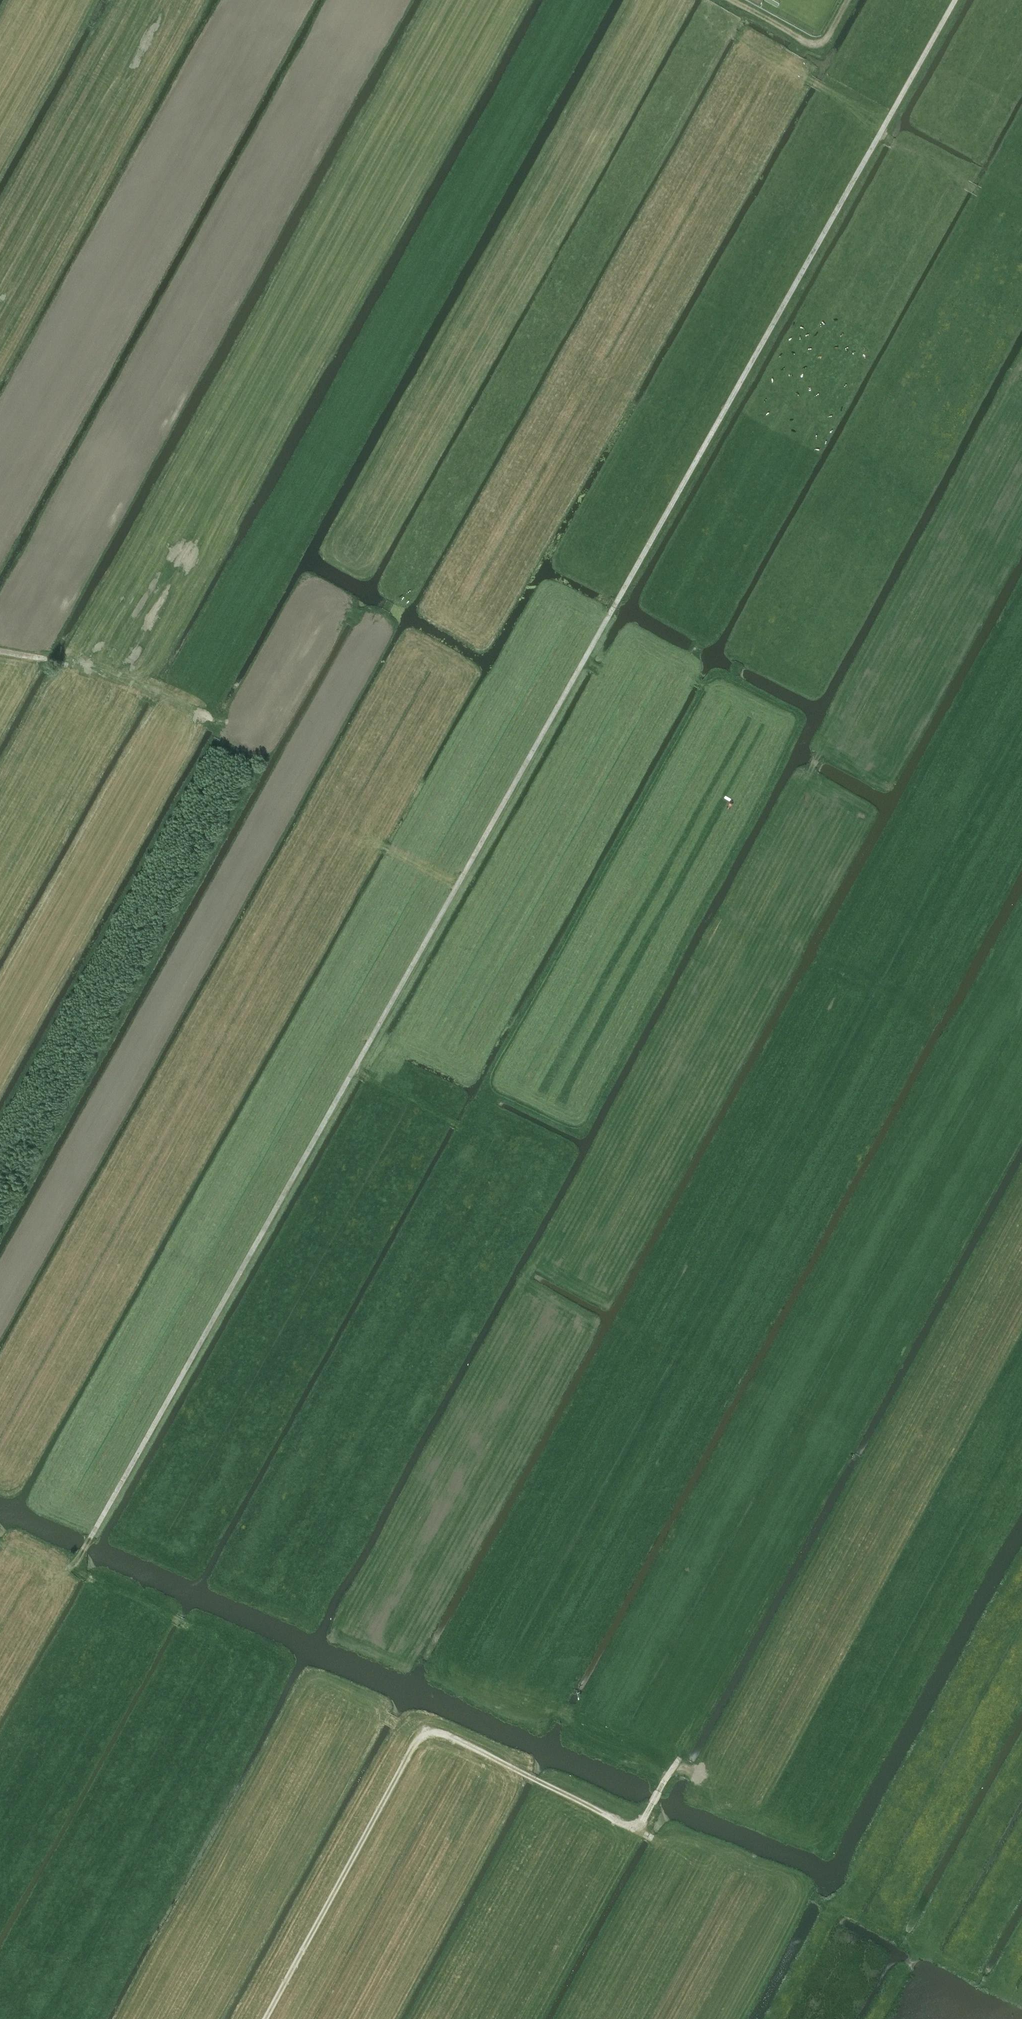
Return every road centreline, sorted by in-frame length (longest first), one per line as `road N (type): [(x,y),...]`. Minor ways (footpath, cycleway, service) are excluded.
road 1 (track): [(957,0),(96,1530),(80,1575)]
road 2 (track): [(264,2018),(426,1732),(639,1828),(1021,1127)]
road 3 (track): [(729,0),(808,44),(828,37),(848,0)]

